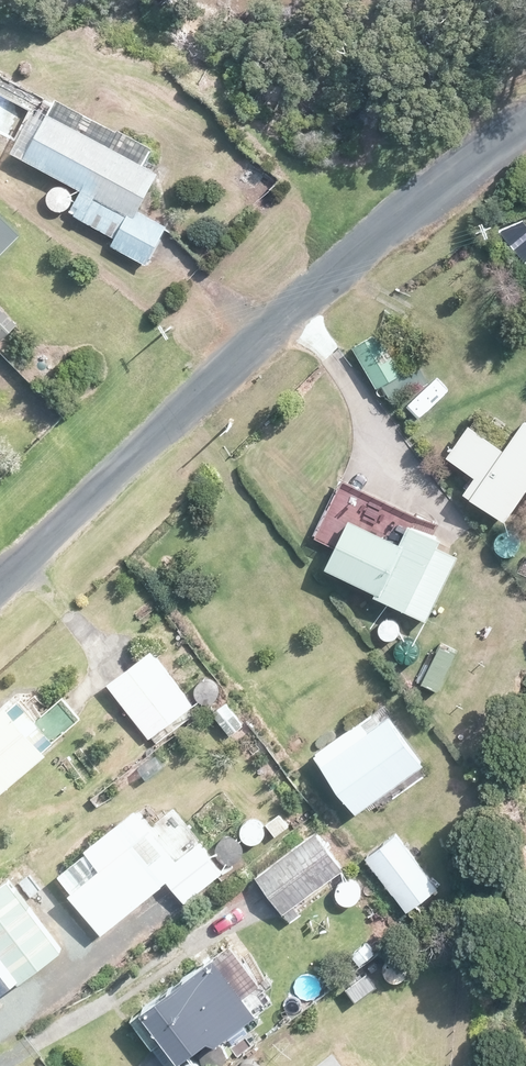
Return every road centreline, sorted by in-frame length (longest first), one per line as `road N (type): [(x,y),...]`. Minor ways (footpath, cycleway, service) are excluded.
road 1 (unclassified): [(0,578),(444,180),(525,121)]

